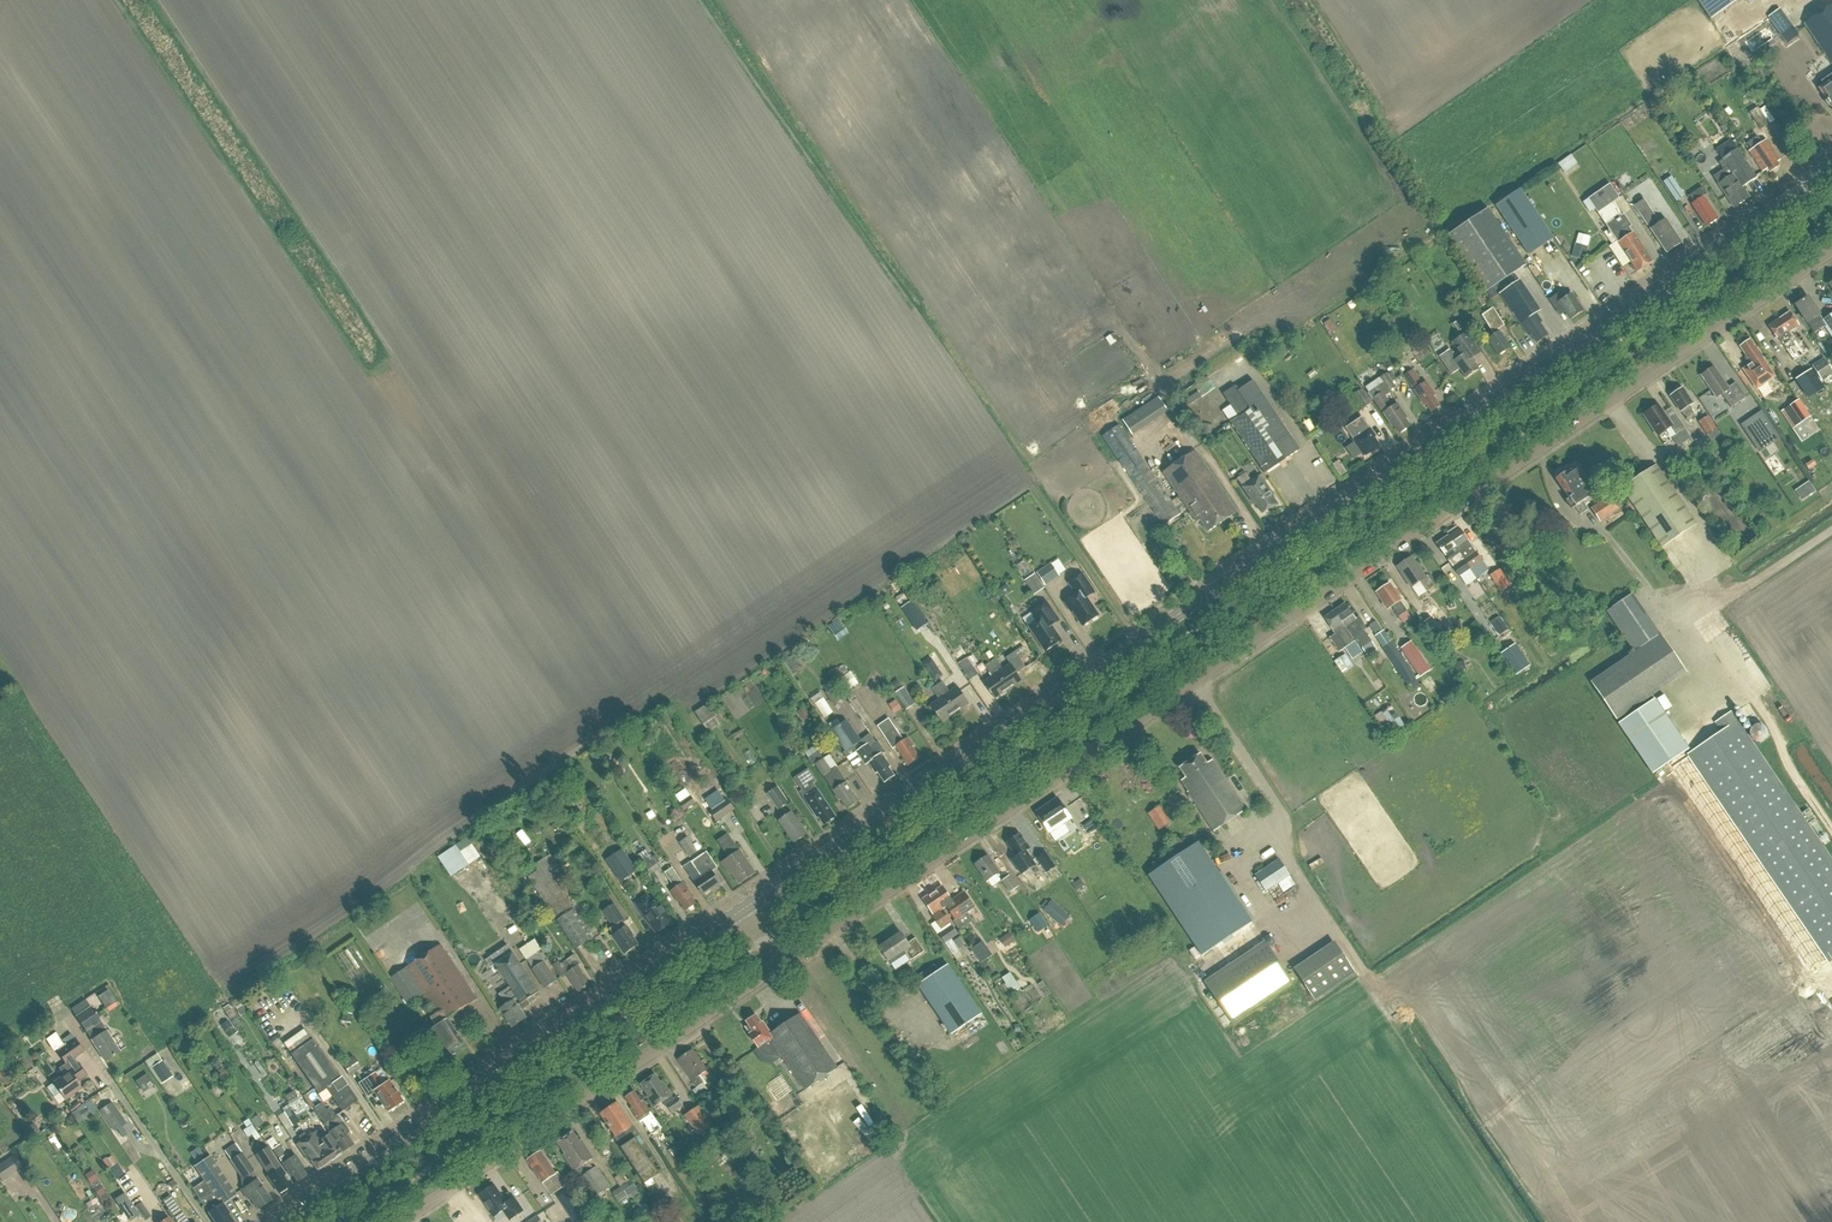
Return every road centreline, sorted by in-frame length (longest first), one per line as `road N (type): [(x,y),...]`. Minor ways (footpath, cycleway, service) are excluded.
road 1 (secondary): [(747,905),(1831,167)]
road 2 (residential): [(783,961),(1831,249)]
road 3 (secondary): [(279,1221),(747,905)]
road 4 (residential): [(398,1221),(783,961)]

